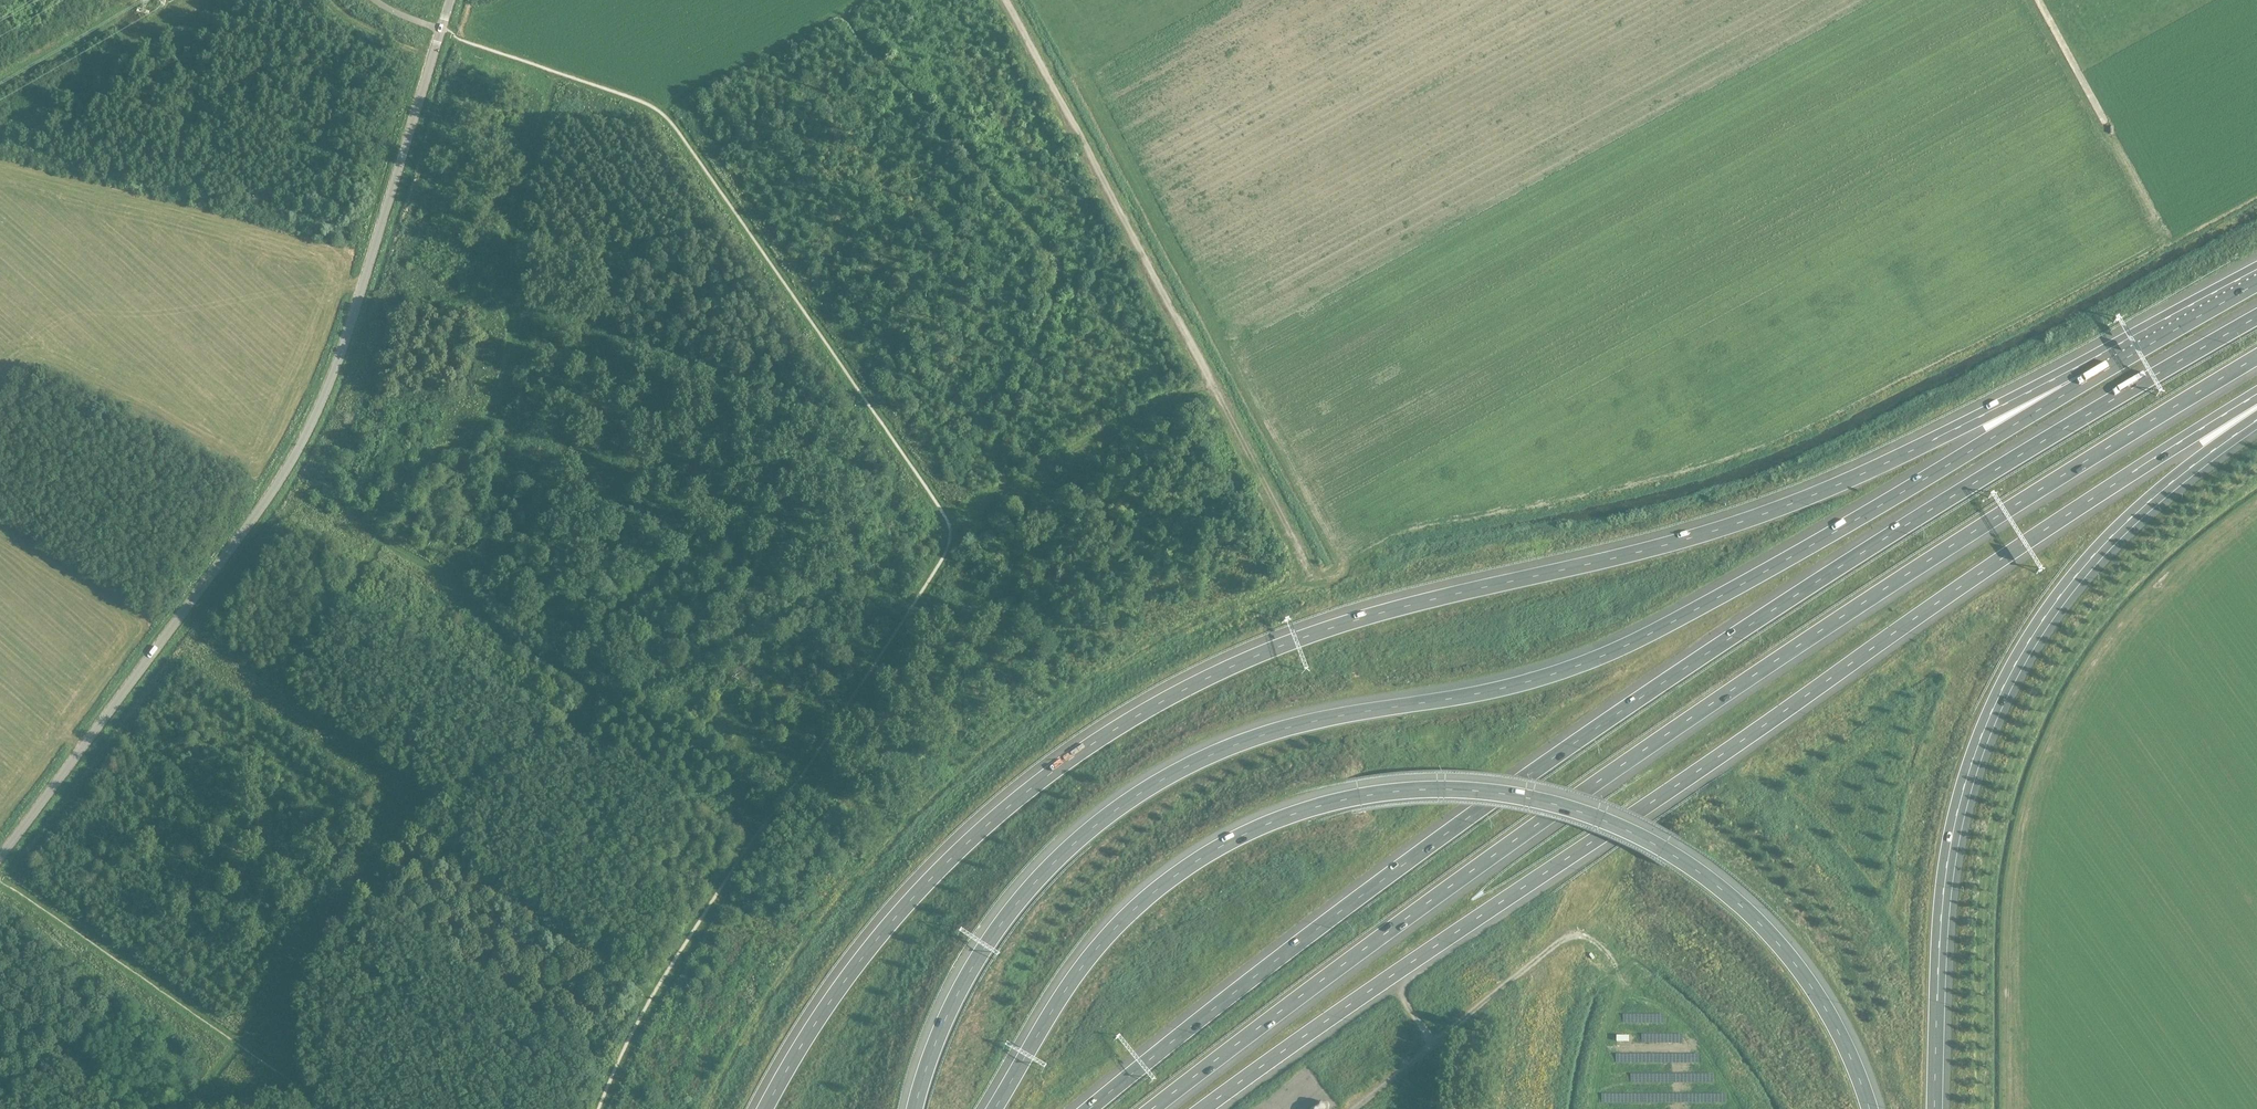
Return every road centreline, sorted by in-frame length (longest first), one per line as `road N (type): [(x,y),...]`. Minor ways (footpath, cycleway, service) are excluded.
road 1 (motorway): [(2090,379),(1998,407),(1752,518),(1279,644),(1136,716),(1014,799),(906,902),(841,984),(764,1108)]
road 2 (motorway): [(2090,379),(1620,648),(1494,690),(1299,723),(1174,771),(1112,812),(1011,910),(945,1017),(914,1108)]
road 3 (motorway): [(2256,317),(2021,454),(1622,710),(1344,909),(1090,1108)]
road 4 (motorway): [(1159,1108),(1324,979),(1647,747),(2256,357)]
road 5 (motorway): [(1200,1108),(1999,560),(2256,394)]
road 6 (motorway): [(1870,1108),(1846,1047),(1802,974),(1700,874),(1650,841),(1570,809),(1426,789),(1287,817),(1154,890),(1080,968),(994,1108)]
road 7 (tertiary): [(0,853),(267,503),(316,415),(450,0)]
road 8 (track): [(1004,0),(1228,417),(1294,559),(1284,586),(1212,612),(1052,699)]
road 9 (motorway): [(1934,1108),(1949,850),(1962,791),(2017,659),(2099,549),(2256,421)]
road 10 (motorway): [(2256,283),(2090,379)]

